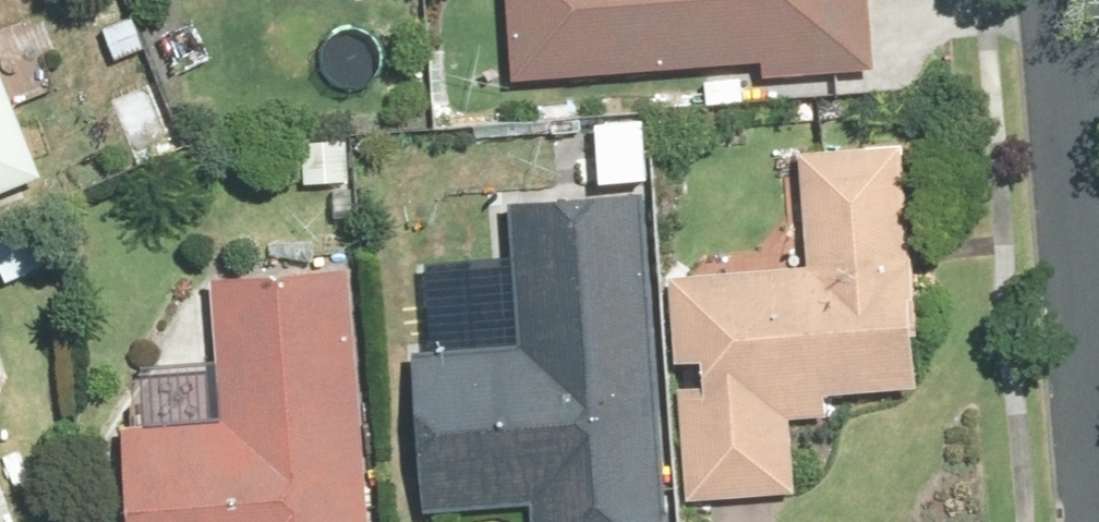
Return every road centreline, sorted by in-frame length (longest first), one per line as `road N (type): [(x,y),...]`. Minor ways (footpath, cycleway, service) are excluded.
road 1 (residential): [(1098,344),(1075,0)]

